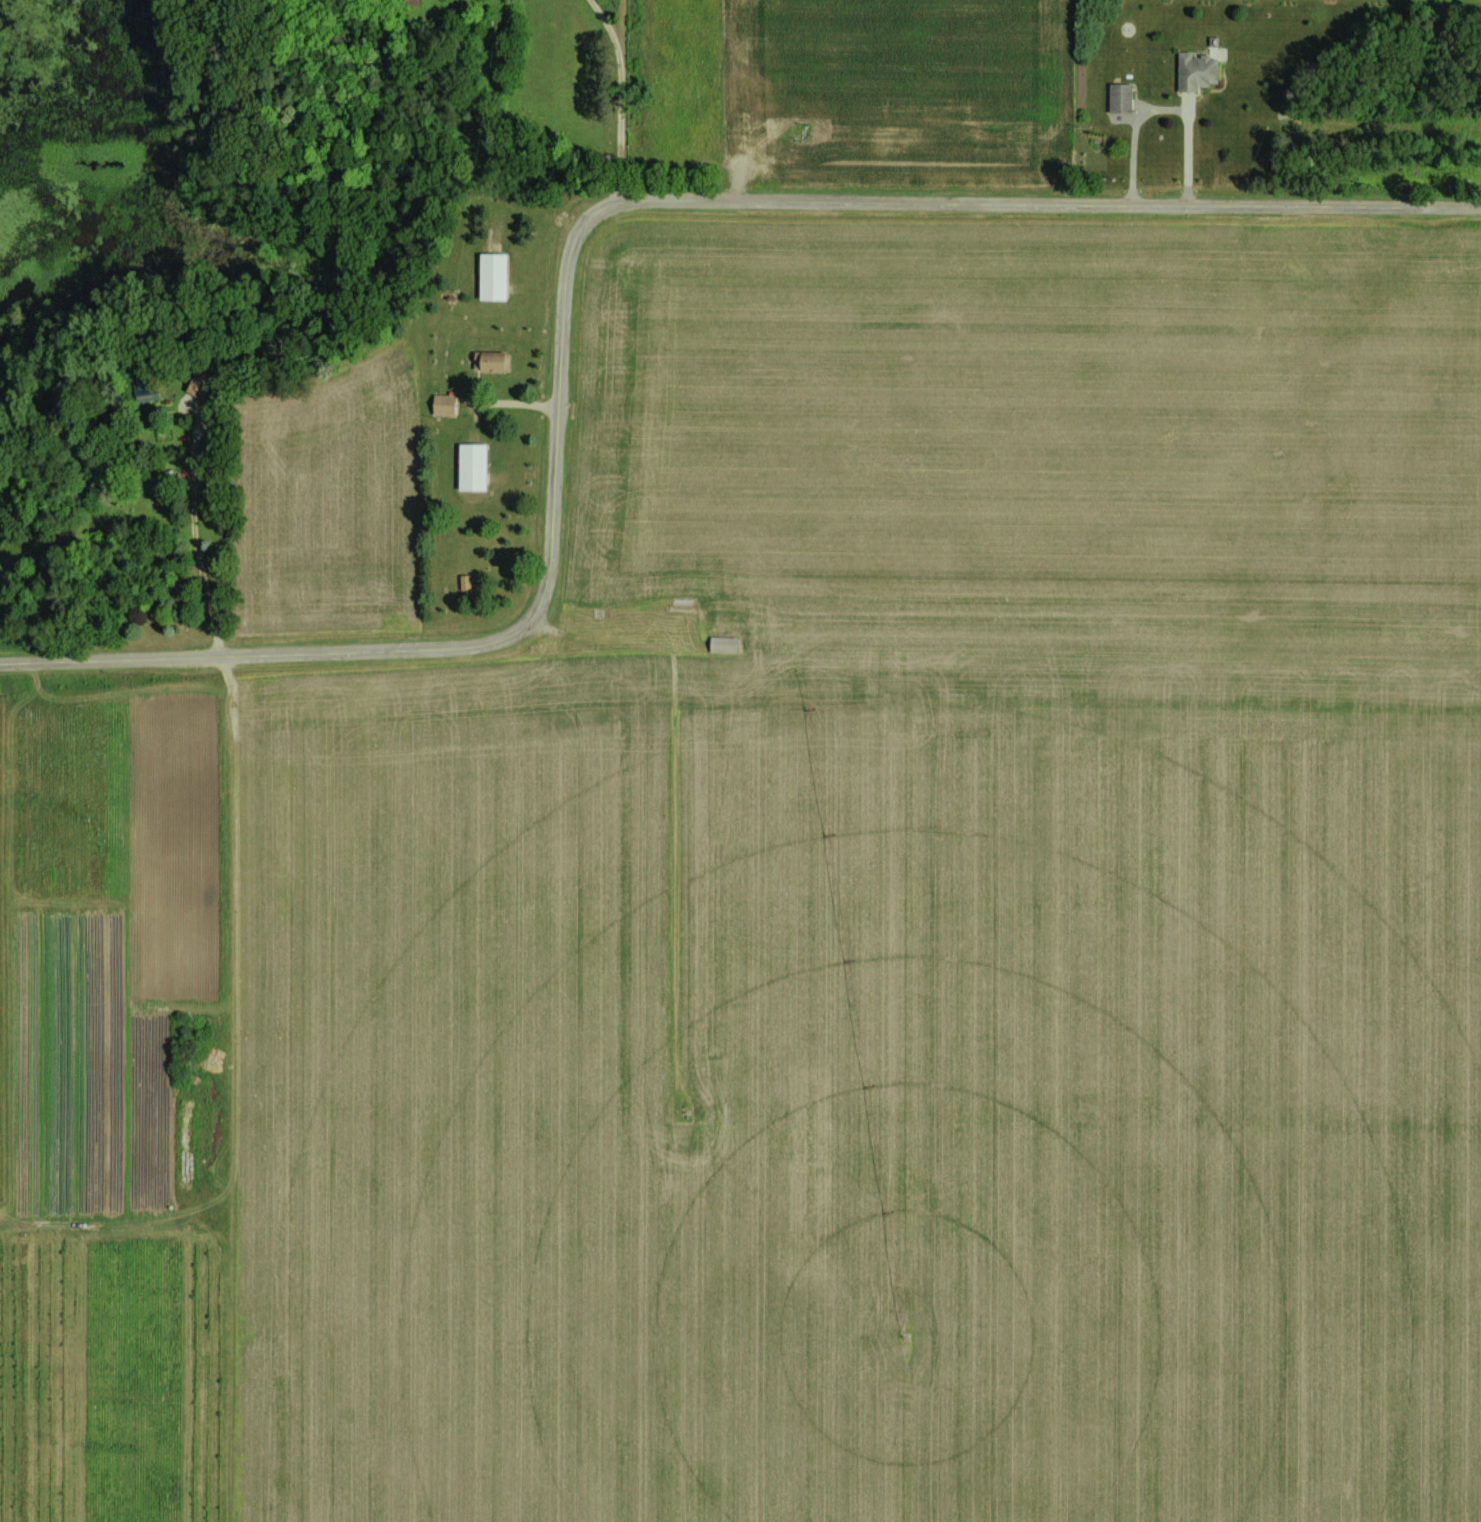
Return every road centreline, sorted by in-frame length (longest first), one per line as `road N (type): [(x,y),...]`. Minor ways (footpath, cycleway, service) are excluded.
road 1 (residential): [(1480,202),(610,203),(582,225),(569,258),(552,551),(533,619),(516,632),(494,640),(199,658),(0,663)]

